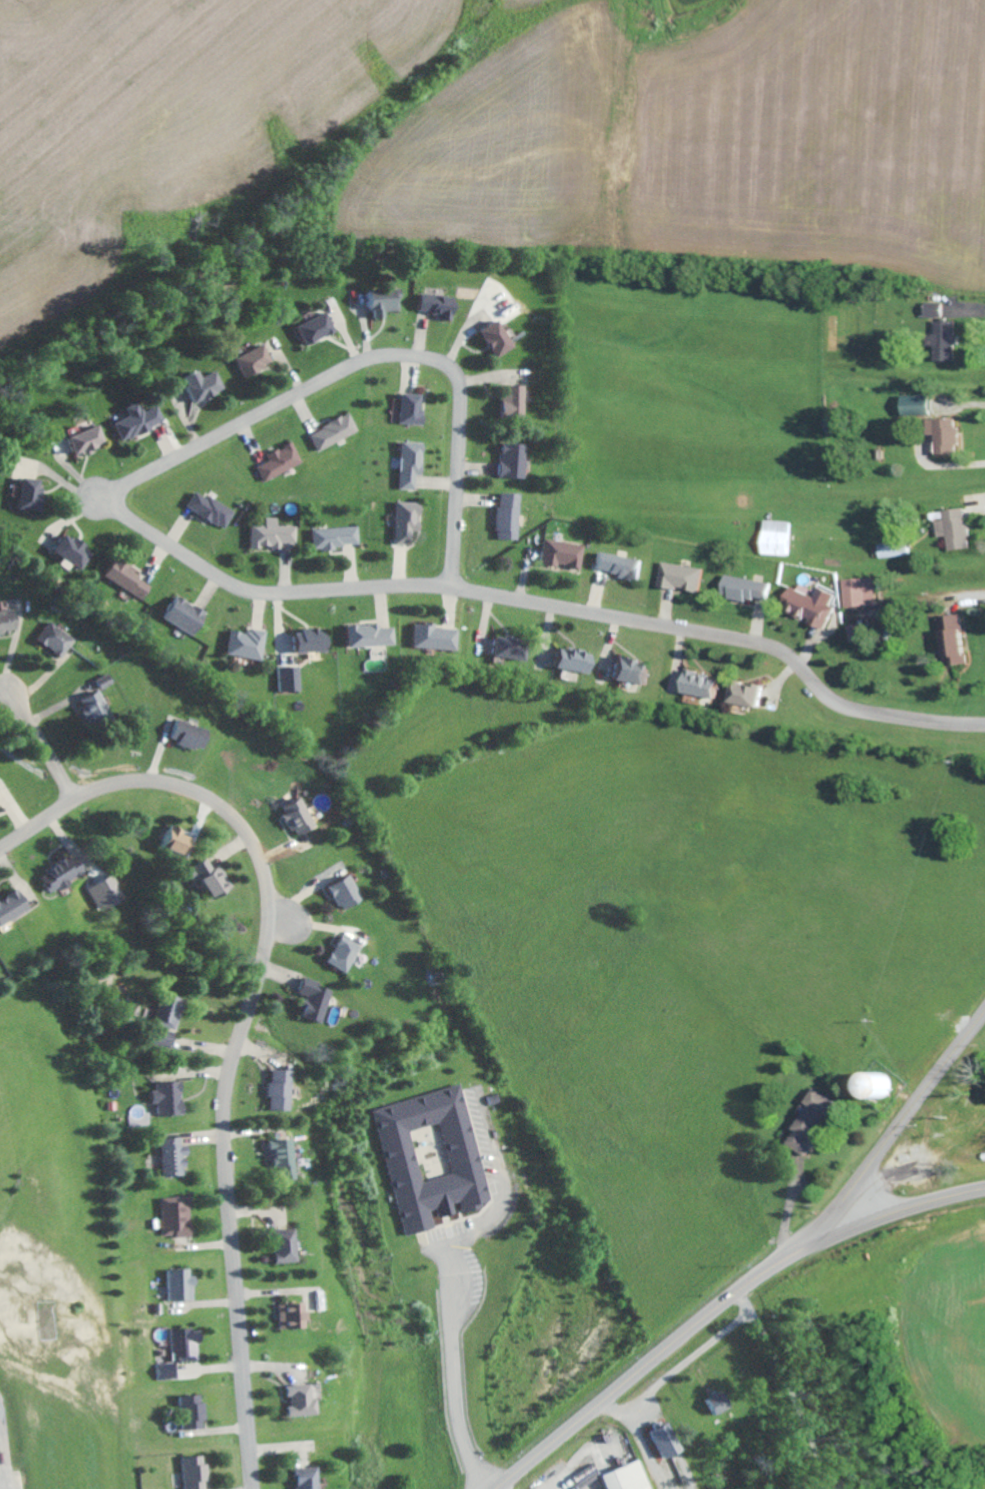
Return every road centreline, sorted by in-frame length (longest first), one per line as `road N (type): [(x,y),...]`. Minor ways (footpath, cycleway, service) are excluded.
road 1 (residential): [(250,1488),(223,1114),(232,1050),(267,951),(268,878),(232,816),(196,791),(152,781),(77,800),(0,851)]
road 2 (residential): [(984,722),(850,704),(781,655),(741,638),(452,588),(247,585),(121,510),(112,496),(120,485)]
road 3 (residential): [(120,485),(342,371),(394,356),(429,360),(455,375),(463,400),(452,588)]
road 4 (primary): [(497,1488),(773,1270),(881,1218),(984,1191)]
road 5 (secondary): [(828,1240),(839,1213),(984,1022)]
road 6 (residential): [(742,1291),(825,1488)]
road 7 (residential): [(485,1488),(462,1422),(459,1291)]
road 8 (residential): [(77,800),(34,728),(0,705)]

